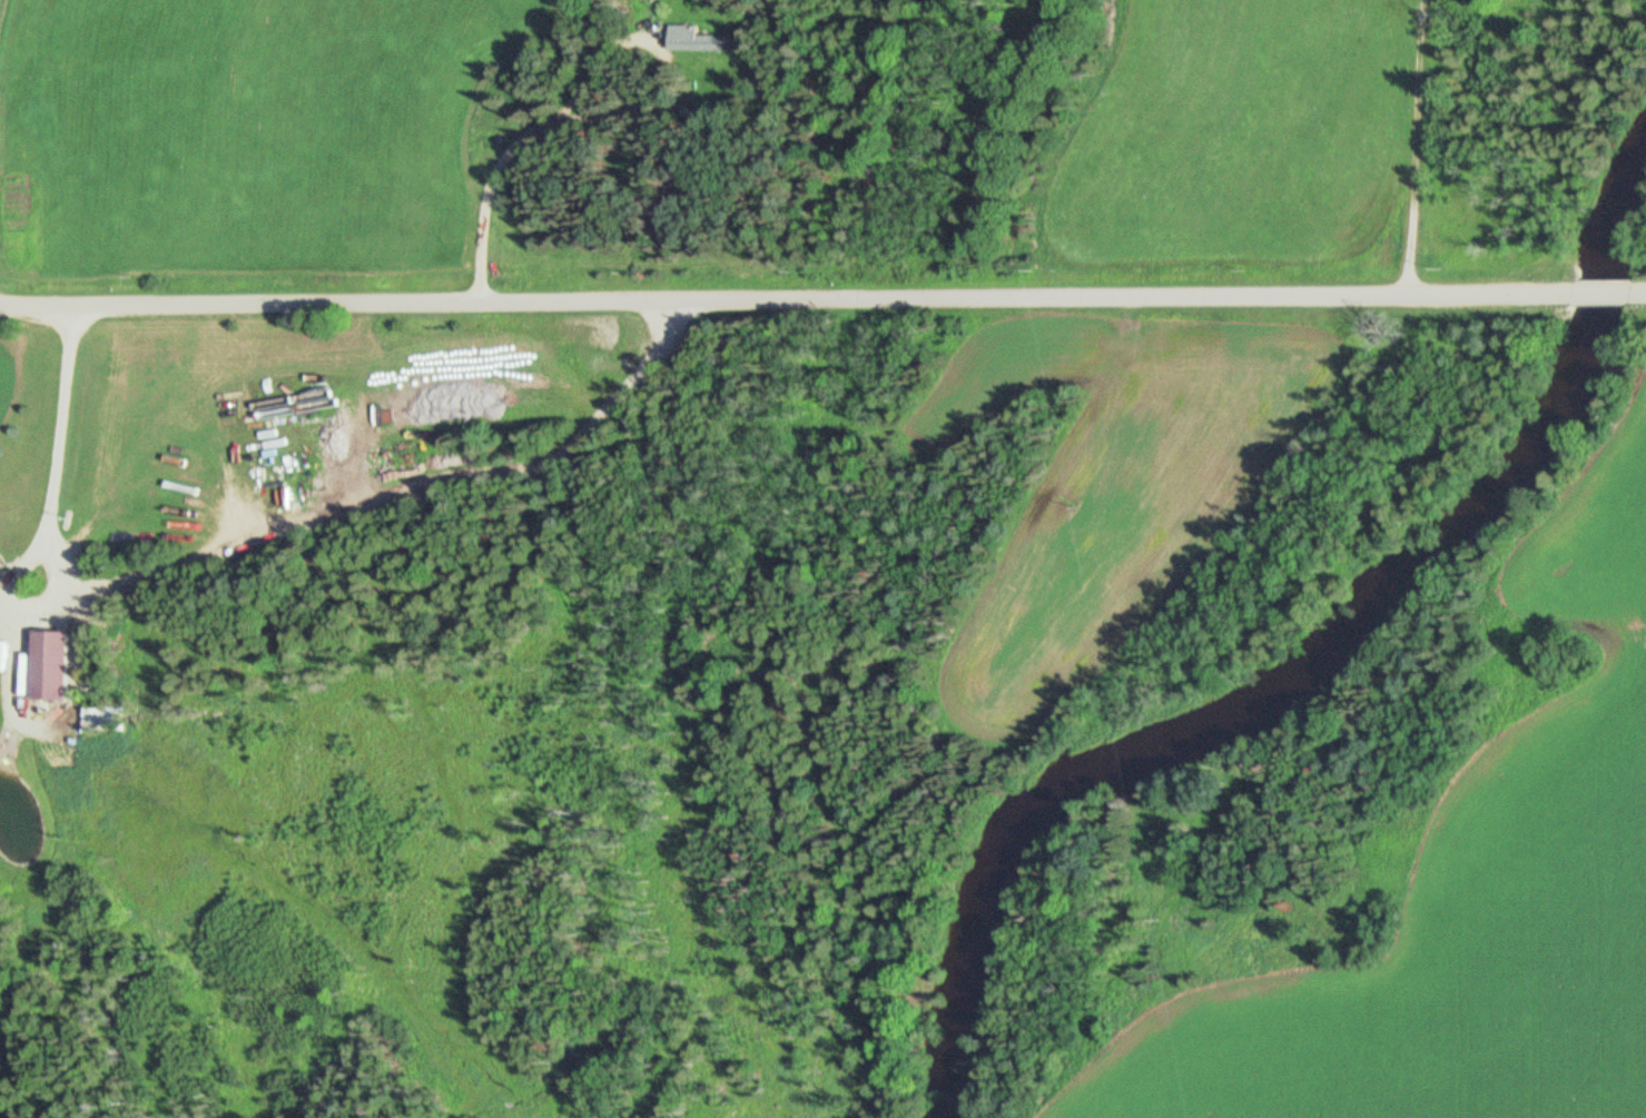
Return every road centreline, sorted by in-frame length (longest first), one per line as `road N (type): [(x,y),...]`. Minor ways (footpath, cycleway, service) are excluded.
road 1 (residential): [(1561,294),(0,308)]

